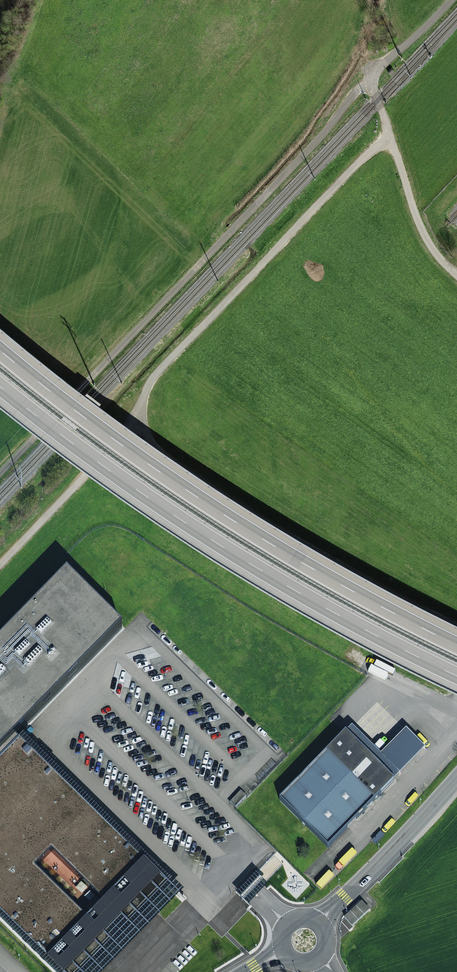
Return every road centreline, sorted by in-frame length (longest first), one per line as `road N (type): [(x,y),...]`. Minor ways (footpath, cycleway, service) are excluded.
road 1 (track): [(388,131),(157,372),(133,421),(0,564)]
road 2 (motorway): [(456,645),(233,520),(0,350)]
road 3 (track): [(372,78),(0,472)]
road 4 (motorway): [(0,387),(216,543),(456,676)]
road 5 (track): [(456,626),(360,581),(157,454),(133,421)]
road 6 (tertiary): [(317,924),(456,781)]
road 7 (track): [(388,131),(425,245),(456,278)]

